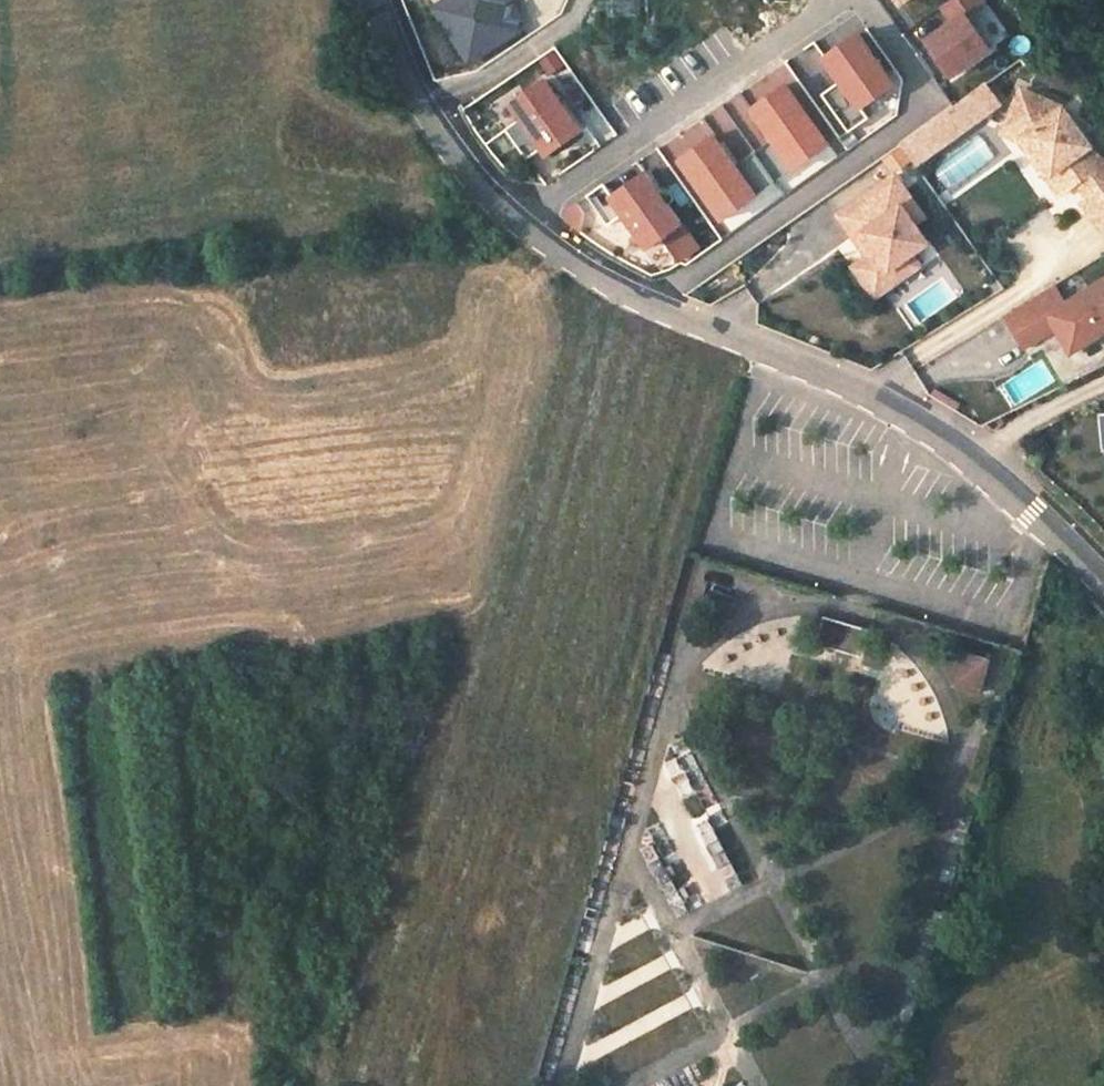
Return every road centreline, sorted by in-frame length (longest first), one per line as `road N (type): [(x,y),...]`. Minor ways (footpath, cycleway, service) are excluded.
road 1 (residential): [(654,307),(909,121),(918,80),(868,6),(839,1),(515,225)]
road 2 (unclassified): [(654,307),(859,394),(956,451),(1103,587)]
road 3 (unclassified): [(376,0),(423,120),(515,225)]
road 4 (unclassified): [(515,225),(654,307)]

